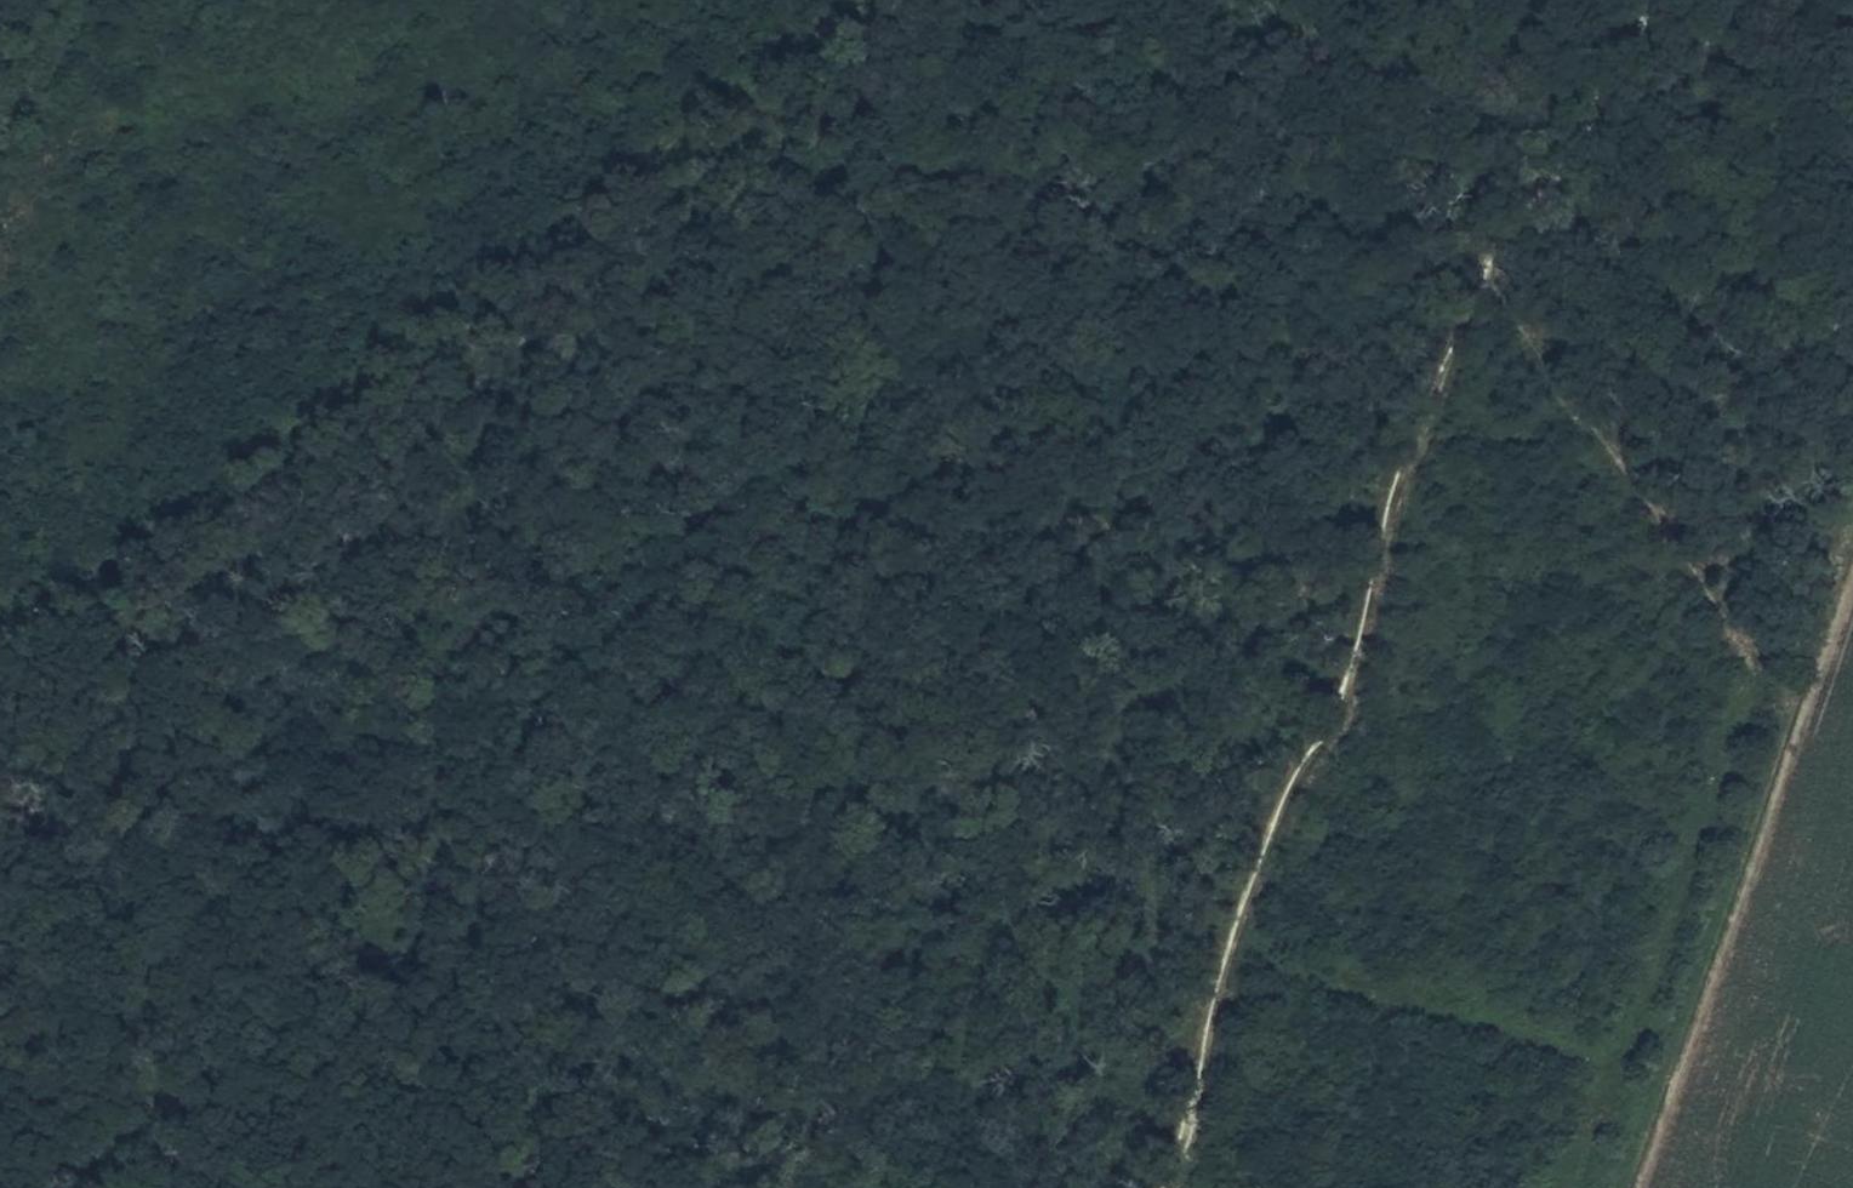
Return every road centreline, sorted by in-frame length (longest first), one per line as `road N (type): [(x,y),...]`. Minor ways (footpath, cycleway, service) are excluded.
road 1 (track): [(1636,1187),(1852,550)]

